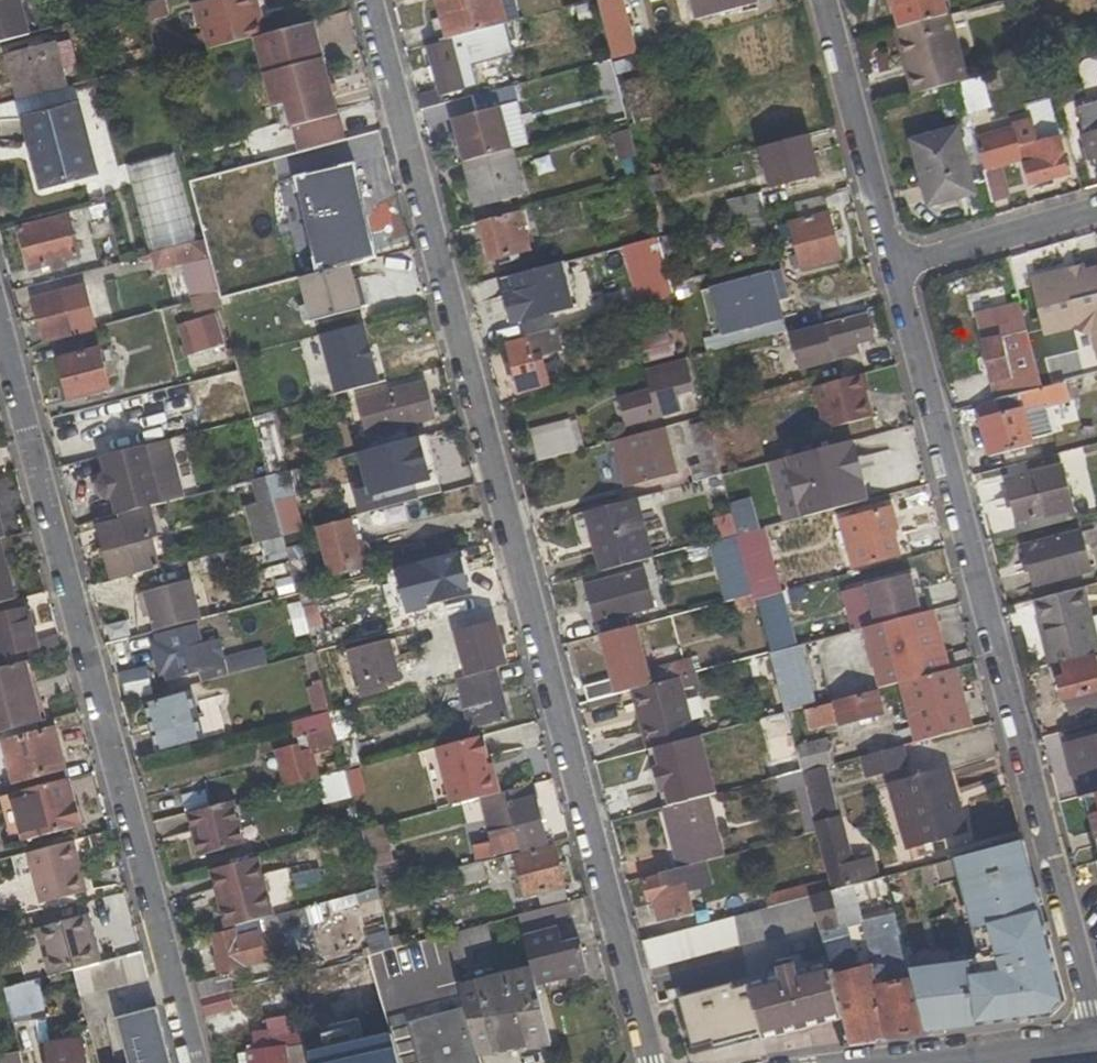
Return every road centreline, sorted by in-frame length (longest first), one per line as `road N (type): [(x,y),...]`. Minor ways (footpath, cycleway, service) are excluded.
road 1 (residential): [(370,0),(650,1062)]
road 2 (residential): [(1096,1034),(893,269)]
road 3 (residential): [(0,330),(193,1062)]
road 4 (residential): [(893,269),(822,0)]
road 5 (residential): [(1096,210),(893,269)]
road 6 (tertiary): [(1096,1047),(967,1062)]

